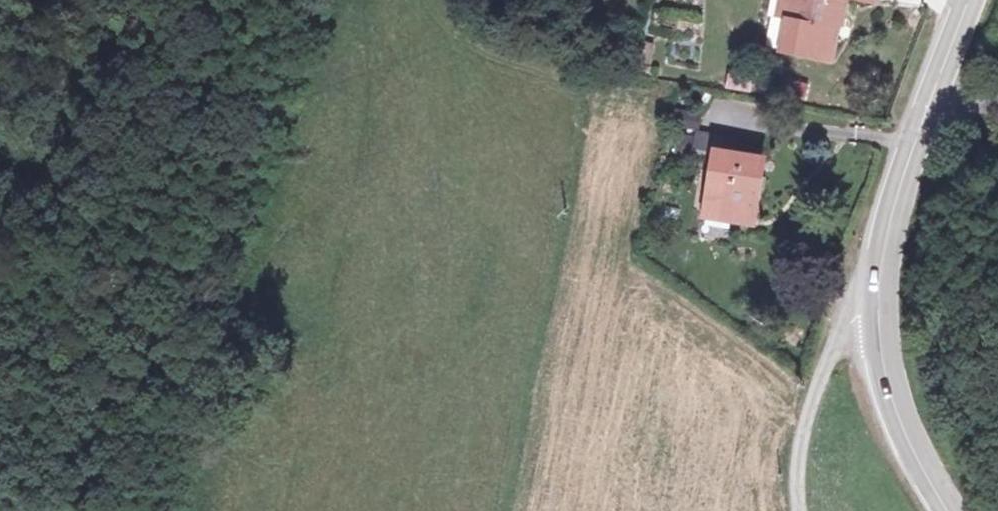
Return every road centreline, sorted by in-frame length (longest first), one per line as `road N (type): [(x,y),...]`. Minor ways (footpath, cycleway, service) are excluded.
road 1 (secondary): [(875,317),(899,171),(962,0)]
road 2 (residential): [(801,510),(798,470),(810,405),(839,338),(854,321),(875,317)]
road 3 (secondary): [(946,510),(892,398),(875,317)]

